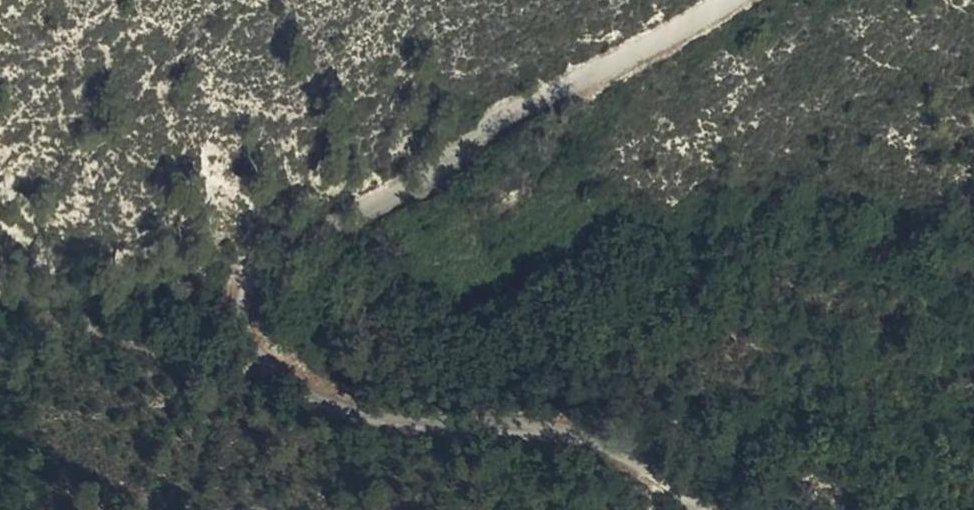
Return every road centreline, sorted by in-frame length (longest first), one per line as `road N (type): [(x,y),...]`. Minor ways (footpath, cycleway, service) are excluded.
road 1 (unclassified): [(701,509),(657,477),(541,444),(400,431),(257,346),(244,309),(258,271),(329,222),(439,171),(732,0)]

